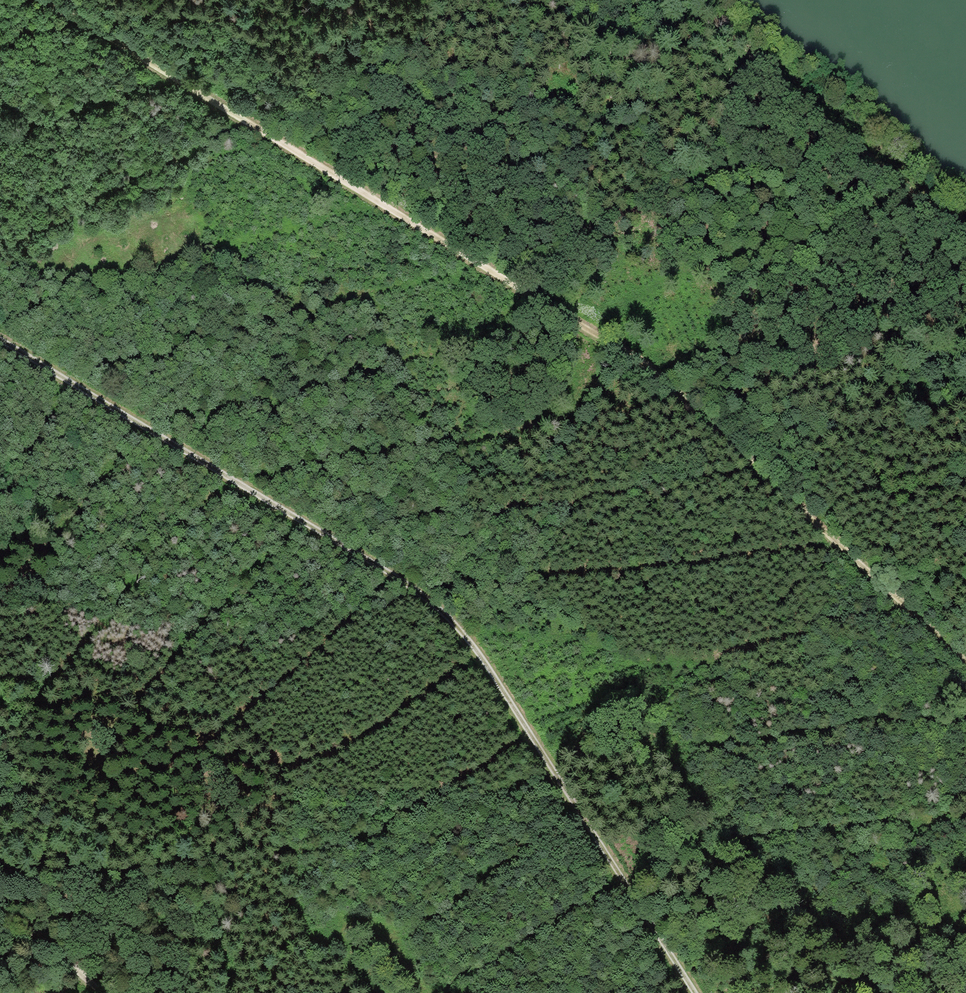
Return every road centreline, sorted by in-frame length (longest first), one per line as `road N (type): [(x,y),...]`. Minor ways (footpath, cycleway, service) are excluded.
road 1 (track): [(65,0),(623,350),(965,668)]
road 2 (track): [(0,349),(420,595),(458,628),(693,992)]
road 3 (track): [(965,237),(693,0)]

